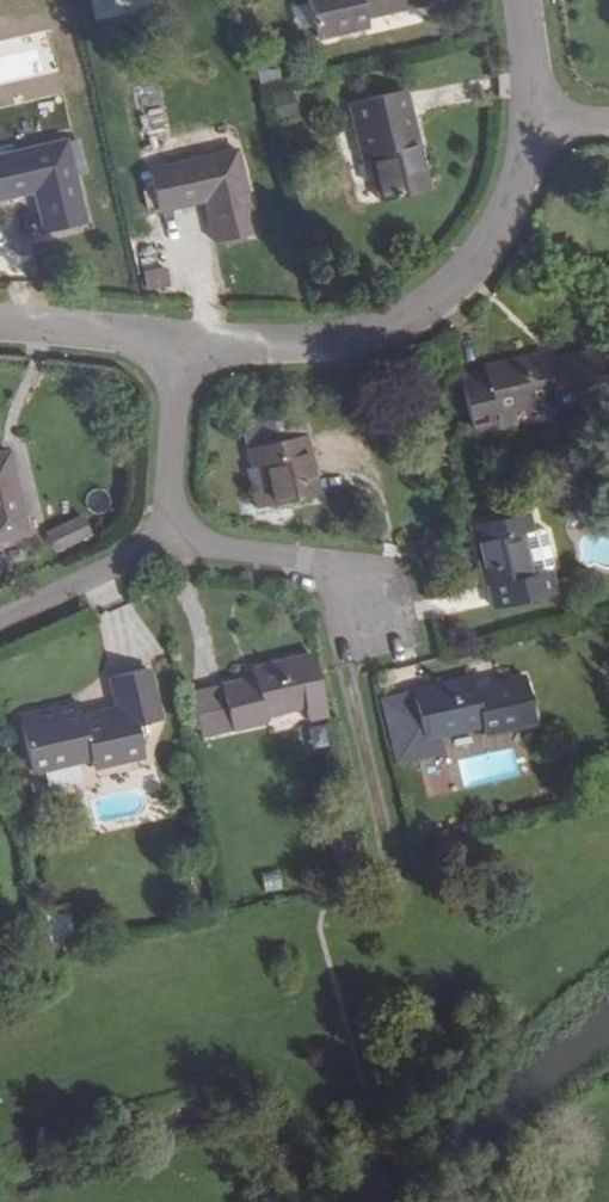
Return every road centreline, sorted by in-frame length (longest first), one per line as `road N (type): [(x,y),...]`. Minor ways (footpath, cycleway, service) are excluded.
road 1 (residential): [(539,130),(505,251),(452,315),(376,356),(286,371),(188,370)]
road 2 (residential): [(171,540),(352,567),(366,619)]
road 3 (residential): [(188,370),(0,347)]
road 4 (residential): [(0,620),(171,540)]
road 5 (residential): [(171,540),(188,370)]
road 6 (residential): [(525,0),(539,130)]

